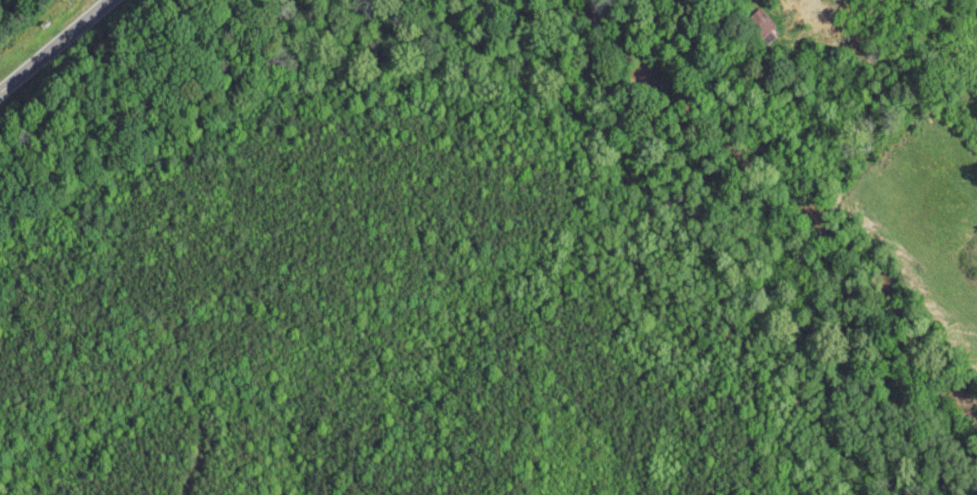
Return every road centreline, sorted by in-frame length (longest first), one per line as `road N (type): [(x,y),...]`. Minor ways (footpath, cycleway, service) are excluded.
road 1 (primary): [(0,94),(113,0)]

